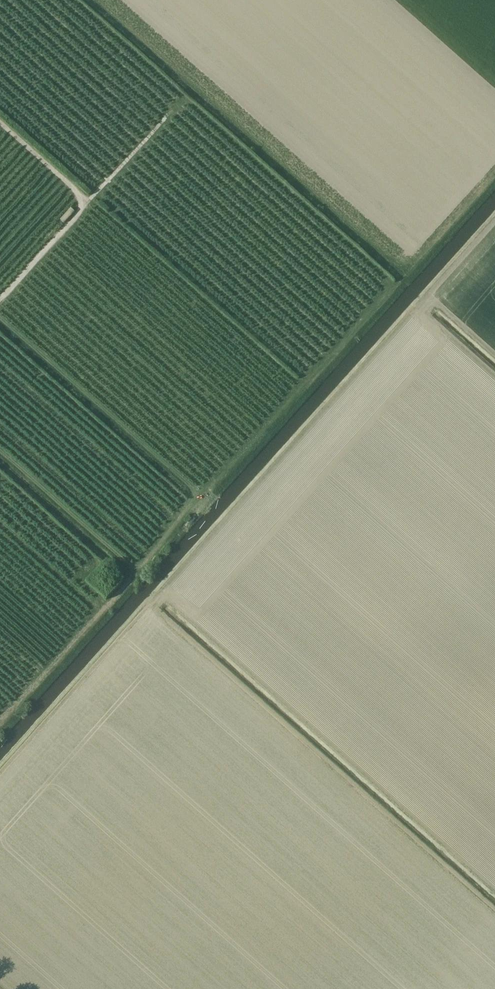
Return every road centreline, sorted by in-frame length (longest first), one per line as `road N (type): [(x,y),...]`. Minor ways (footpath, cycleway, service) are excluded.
road 1 (track): [(494,910),(152,605),(0,775)]
road 2 (track): [(396,287),(0,719)]
road 3 (track): [(152,605),(494,225)]
road 4 (track): [(73,0),(396,287)]
road 5 (track): [(0,298),(184,98)]
road 6 (track): [(205,494),(0,316)]

